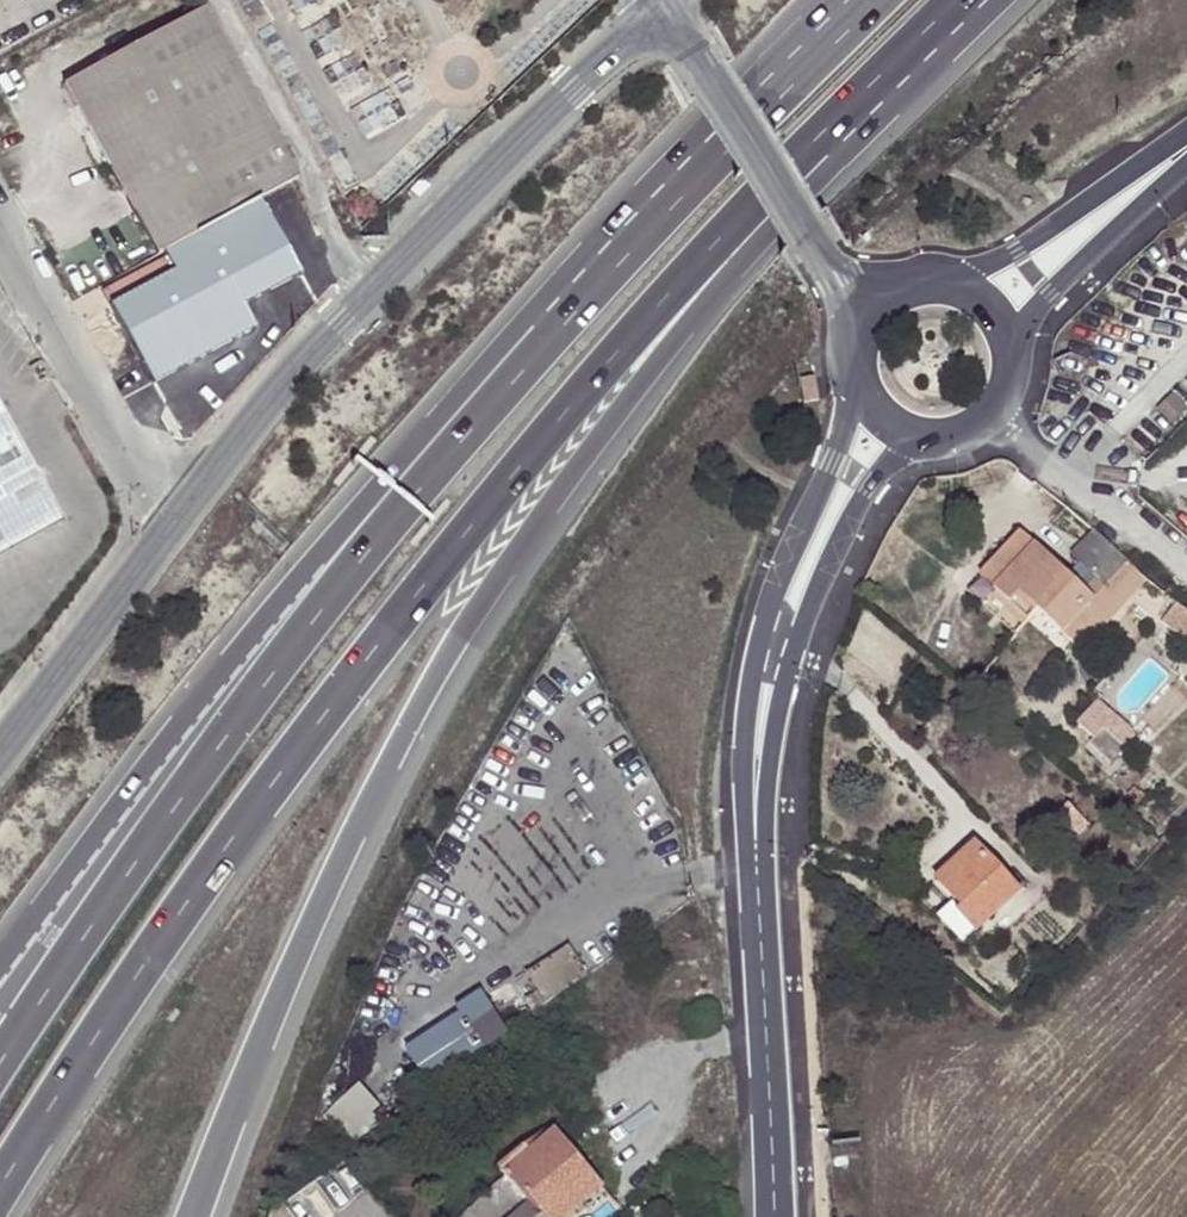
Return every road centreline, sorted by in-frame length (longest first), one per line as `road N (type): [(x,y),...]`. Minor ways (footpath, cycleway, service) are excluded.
road 1 (motorway): [(0,1187),(195,882),(357,663),(673,293),(963,0)]
road 2 (motorway): [(197,1216),(287,981),(361,821),(504,572),(645,372),(762,234),(991,0)]
road 3 (motorway): [(557,299),(135,863),(0,1063)]
road 4 (motorway): [(557,299),(332,536),(0,967)]
road 5 (tertiary): [(860,388),(759,640),(745,724),(750,880)]
road 6 (tertiary): [(750,880),(776,729),(820,599),(864,504),(893,470),(937,444)]
road 7 (motorway): [(863,0),(697,149),(557,299)]
road 8 (unclassified): [(663,7),(371,288)]
road 9 (unclassified): [(173,529),(0,224)]
road 10 (residential): [(371,288),(216,0)]
road 11 (unclassified): [(832,274),(663,7)]
road 12 (unclassified): [(371,288),(173,529)]
road 13 (unclassified): [(173,529),(0,753)]
road 14 (tertiary): [(1186,134),(994,271),(950,281)]
road 15 (tertiary): [(750,880),(779,1133)]
road 16 (tertiary): [(1020,356),(1036,320),(1186,168)]
road 17 (tertiary): [(937,444),(982,431),(1001,416),(1016,388),(1020,356)]

